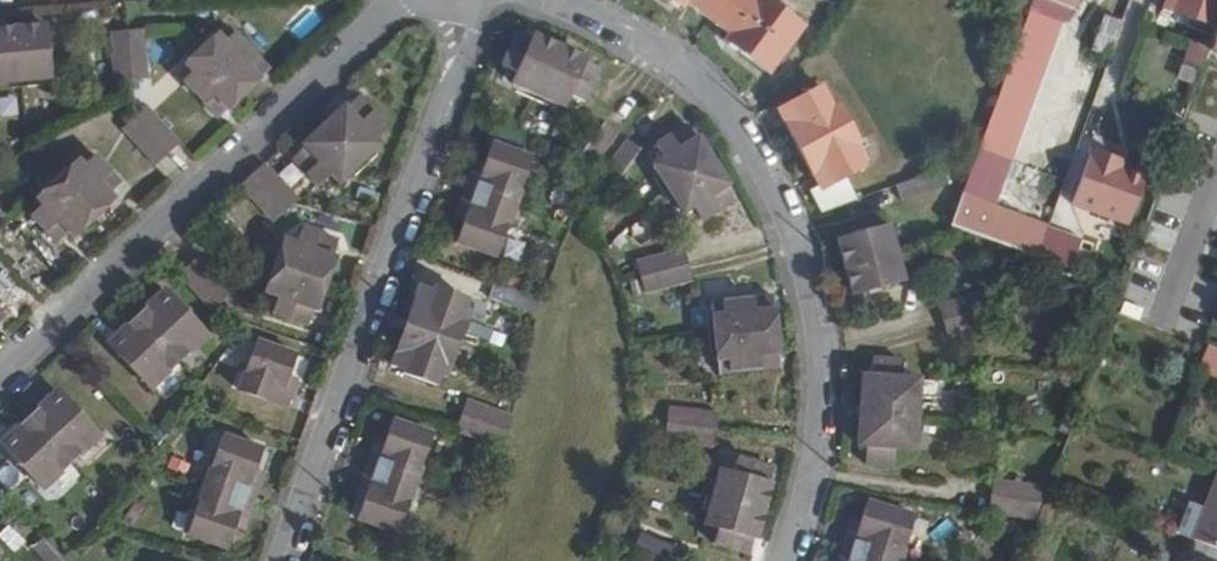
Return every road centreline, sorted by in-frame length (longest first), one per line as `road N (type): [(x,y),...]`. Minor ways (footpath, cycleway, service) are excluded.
road 1 (residential): [(559,0),(628,29),(700,77),(753,143),(791,220),(816,303),(823,374),(820,449),(787,560)]
road 2 (residential): [(283,560),(483,0)]
road 3 (residential): [(0,373),(402,0)]

